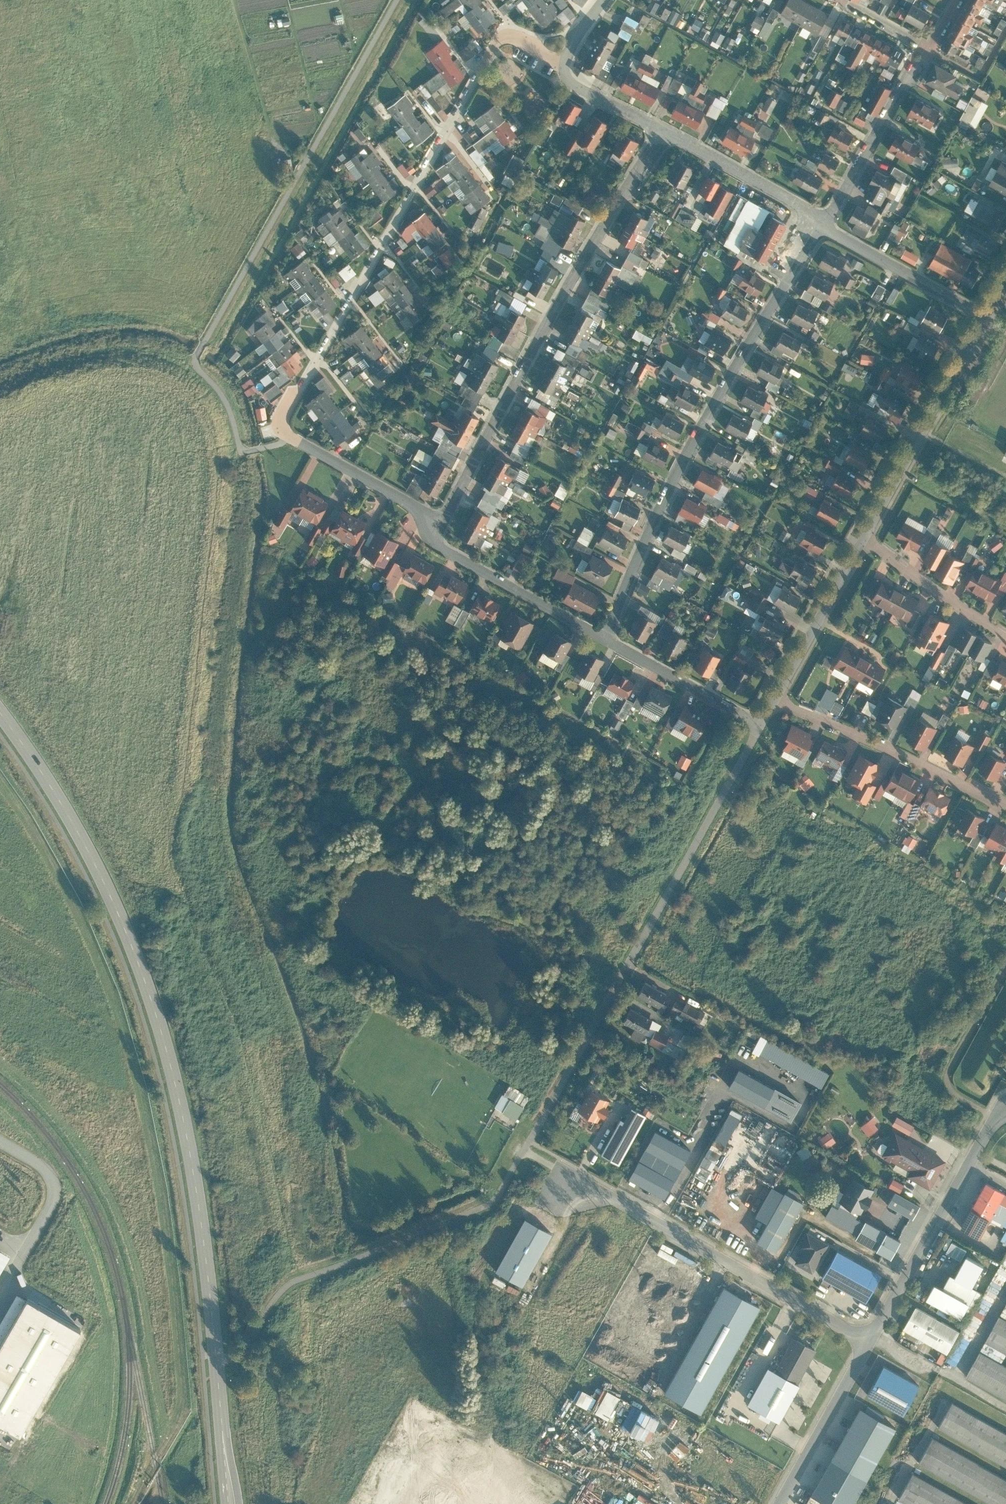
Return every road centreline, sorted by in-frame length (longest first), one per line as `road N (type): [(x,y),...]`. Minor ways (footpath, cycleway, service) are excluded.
road 1 (secondary): [(230,1503),(197,1190),(157,1018),(105,881),(0,716)]
road 2 (residential): [(564,63),(501,34),(281,431),(411,505),(432,542)]
road 3 (residential): [(760,722),(500,1190)]
road 4 (residential): [(432,542),(544,327),(664,130)]
road 5 (residential): [(605,638),(676,474),(824,225)]
road 6 (residential): [(868,1339),(554,1165)]
road 7 (residential): [(1005,1103),(868,1339)]
road 8 (residential): [(987,316),(863,540)]
road 9 (residential): [(1005,806),(773,701)]
road 10 (residential): [(824,225),(931,49)]
road 11 (residential): [(432,542),(605,638)]
road 12 (residential): [(0,1295),(48,1213),(54,1186),(32,1160),(0,1141)]
road 13 (residential): [(868,1339),(776,1503)]
road 14 (residential): [(824,225),(987,316)]
road 15 (residential): [(664,130),(824,225)]
road 16 (residential): [(863,540),(773,701)]
road 17 (residential): [(605,638),(760,722)]
road 18 (residential): [(863,540),(1005,636)]
road 19 (residential): [(564,63),(572,83),(664,130)]

